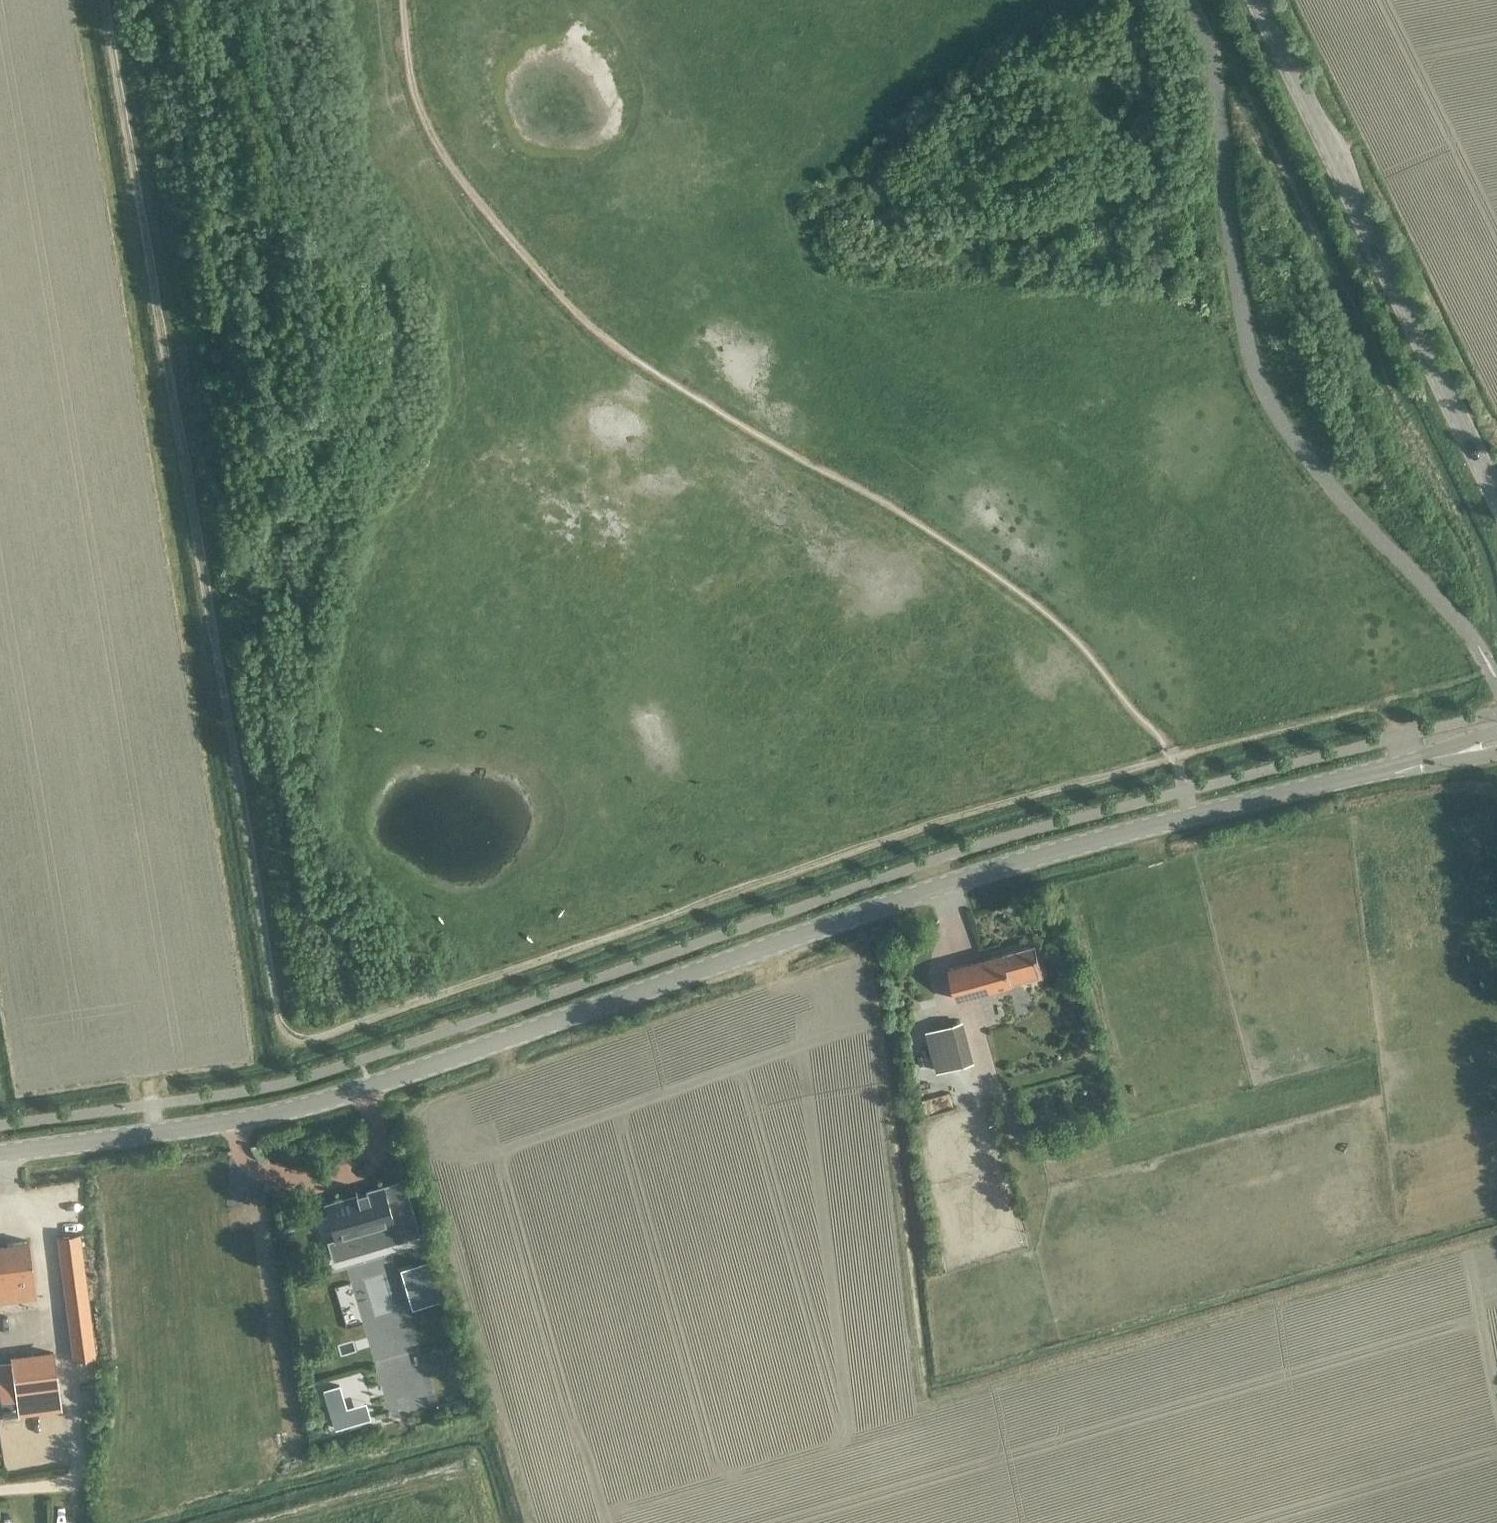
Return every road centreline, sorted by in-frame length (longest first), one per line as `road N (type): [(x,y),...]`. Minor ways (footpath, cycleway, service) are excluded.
road 1 (unclassified): [(0,1152),(301,1106),(1023,858),(1496,742)]
road 2 (tertiary): [(1496,506),(1249,0)]

